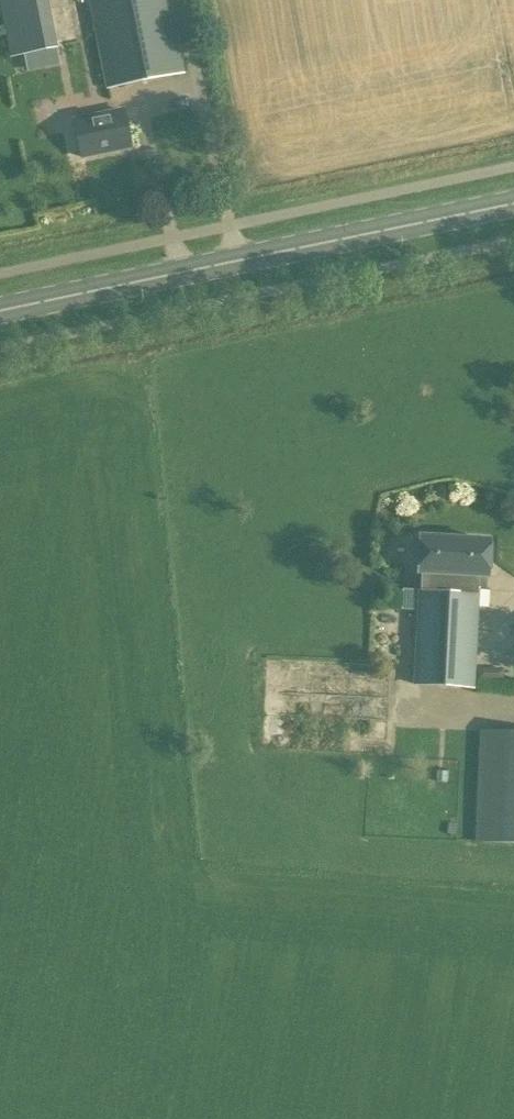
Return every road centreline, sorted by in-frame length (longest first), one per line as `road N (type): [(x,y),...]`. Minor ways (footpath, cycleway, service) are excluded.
road 1 (secondary): [(0,309),(513,202)]

